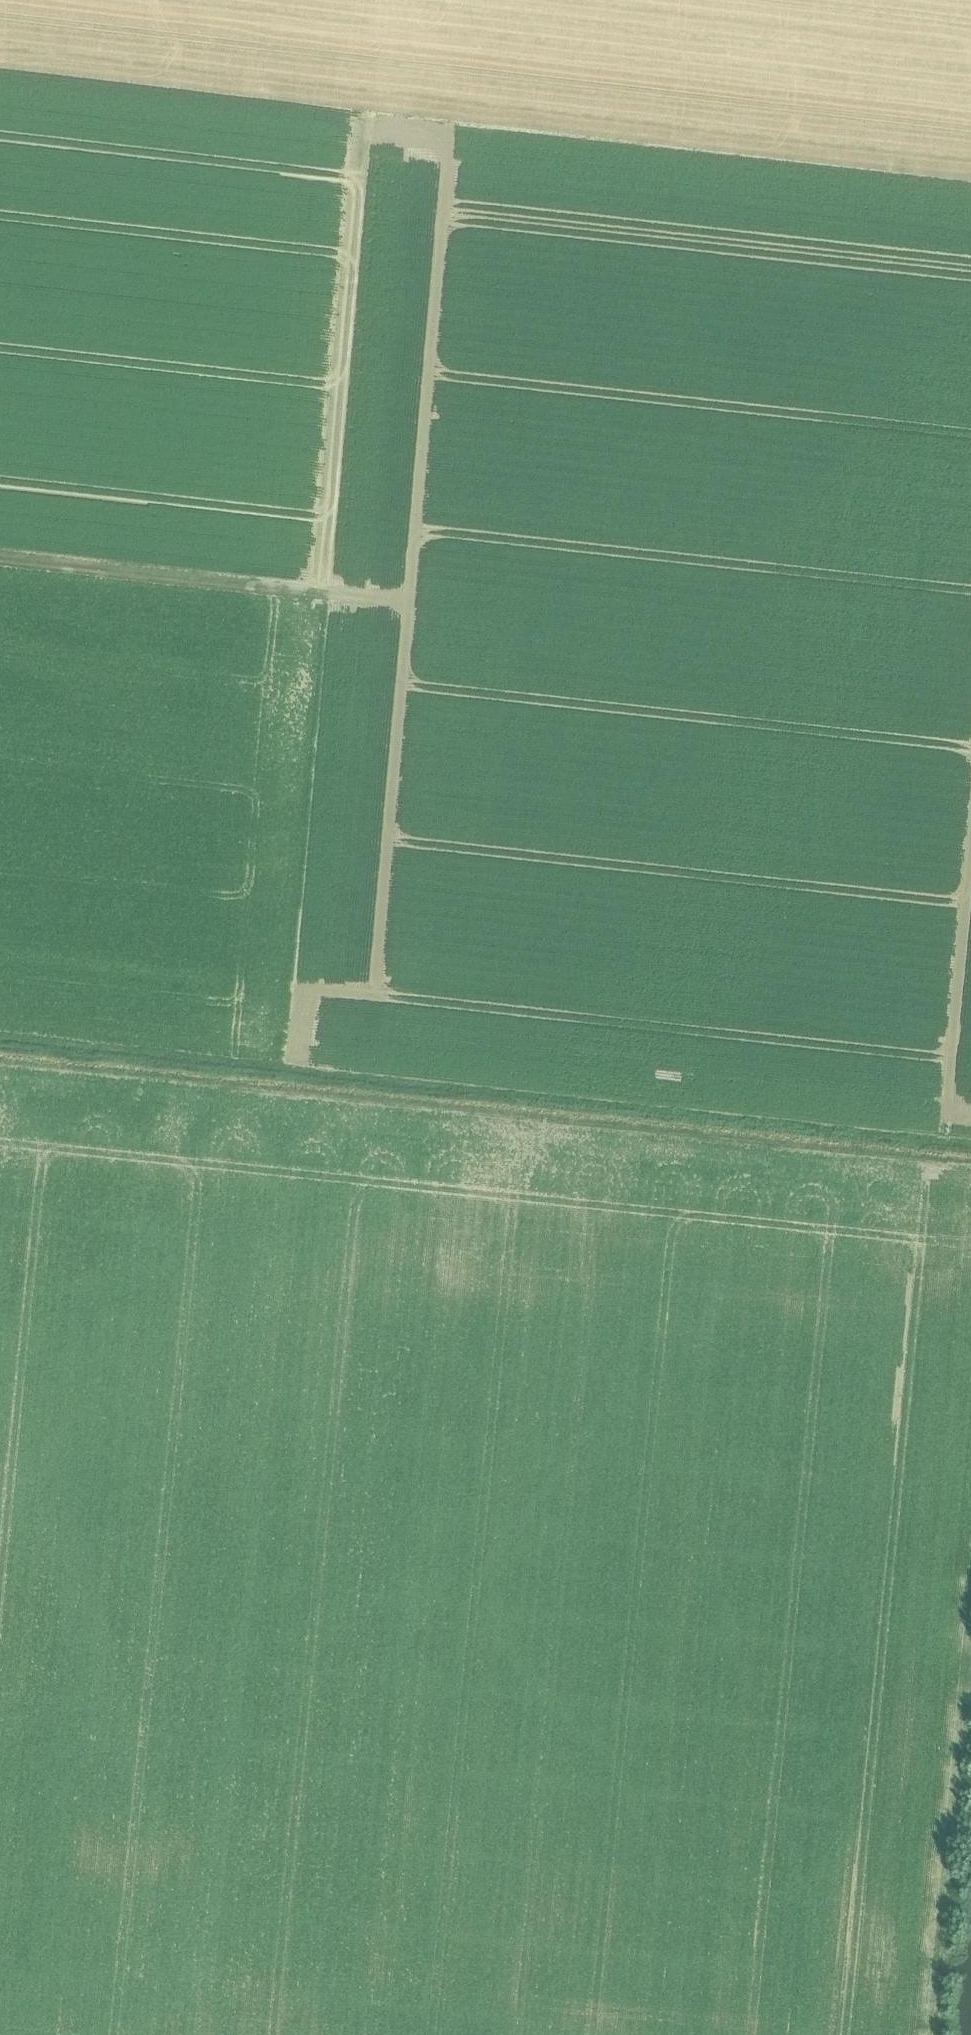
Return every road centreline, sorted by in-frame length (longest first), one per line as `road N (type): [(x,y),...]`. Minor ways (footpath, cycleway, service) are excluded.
road 1 (track): [(335,609),(0,569)]

